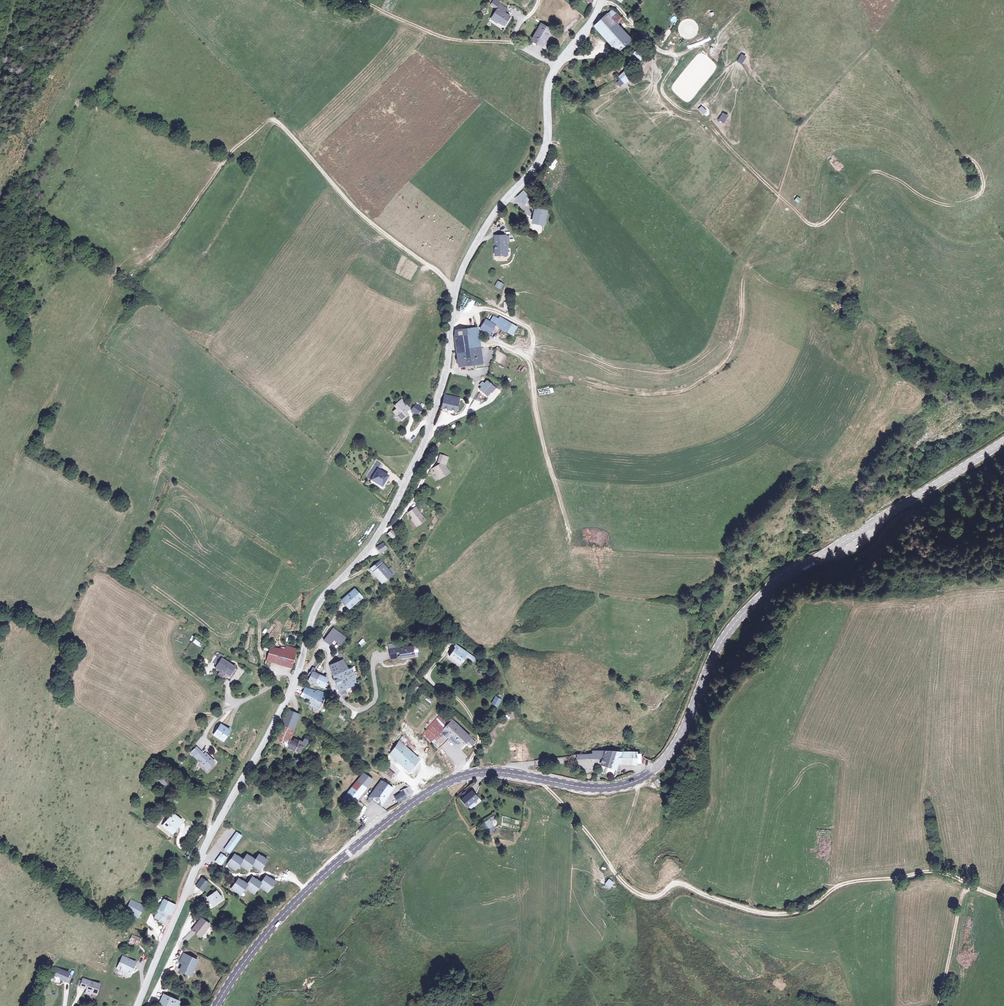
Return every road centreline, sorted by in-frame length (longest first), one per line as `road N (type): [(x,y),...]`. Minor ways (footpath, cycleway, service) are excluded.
road 1 (secondary): [(1003,442),(755,600),(725,631),(673,746),(648,775),(593,789),(470,773),(439,787),(296,904),(218,1005)]
road 2 (residential): [(601,0),(550,79),(543,155),(497,209),(461,274),(422,451),(379,532),(316,610),(297,679)]
road 3 (track): [(970,884),(930,871),(859,881),(780,914),(678,883),(646,897),(615,874),(538,780)]
road 4 (residential): [(297,679),(208,841),(139,1005)]
road 5 (track): [(455,292),(363,217),(272,117)]
road 6 (residential): [(297,679),(322,646),(336,694),(361,711),(376,698),(377,656)]
road 7 (track): [(513,43),(448,39),(352,0)]
road 8 (track): [(970,884),(939,1005)]

